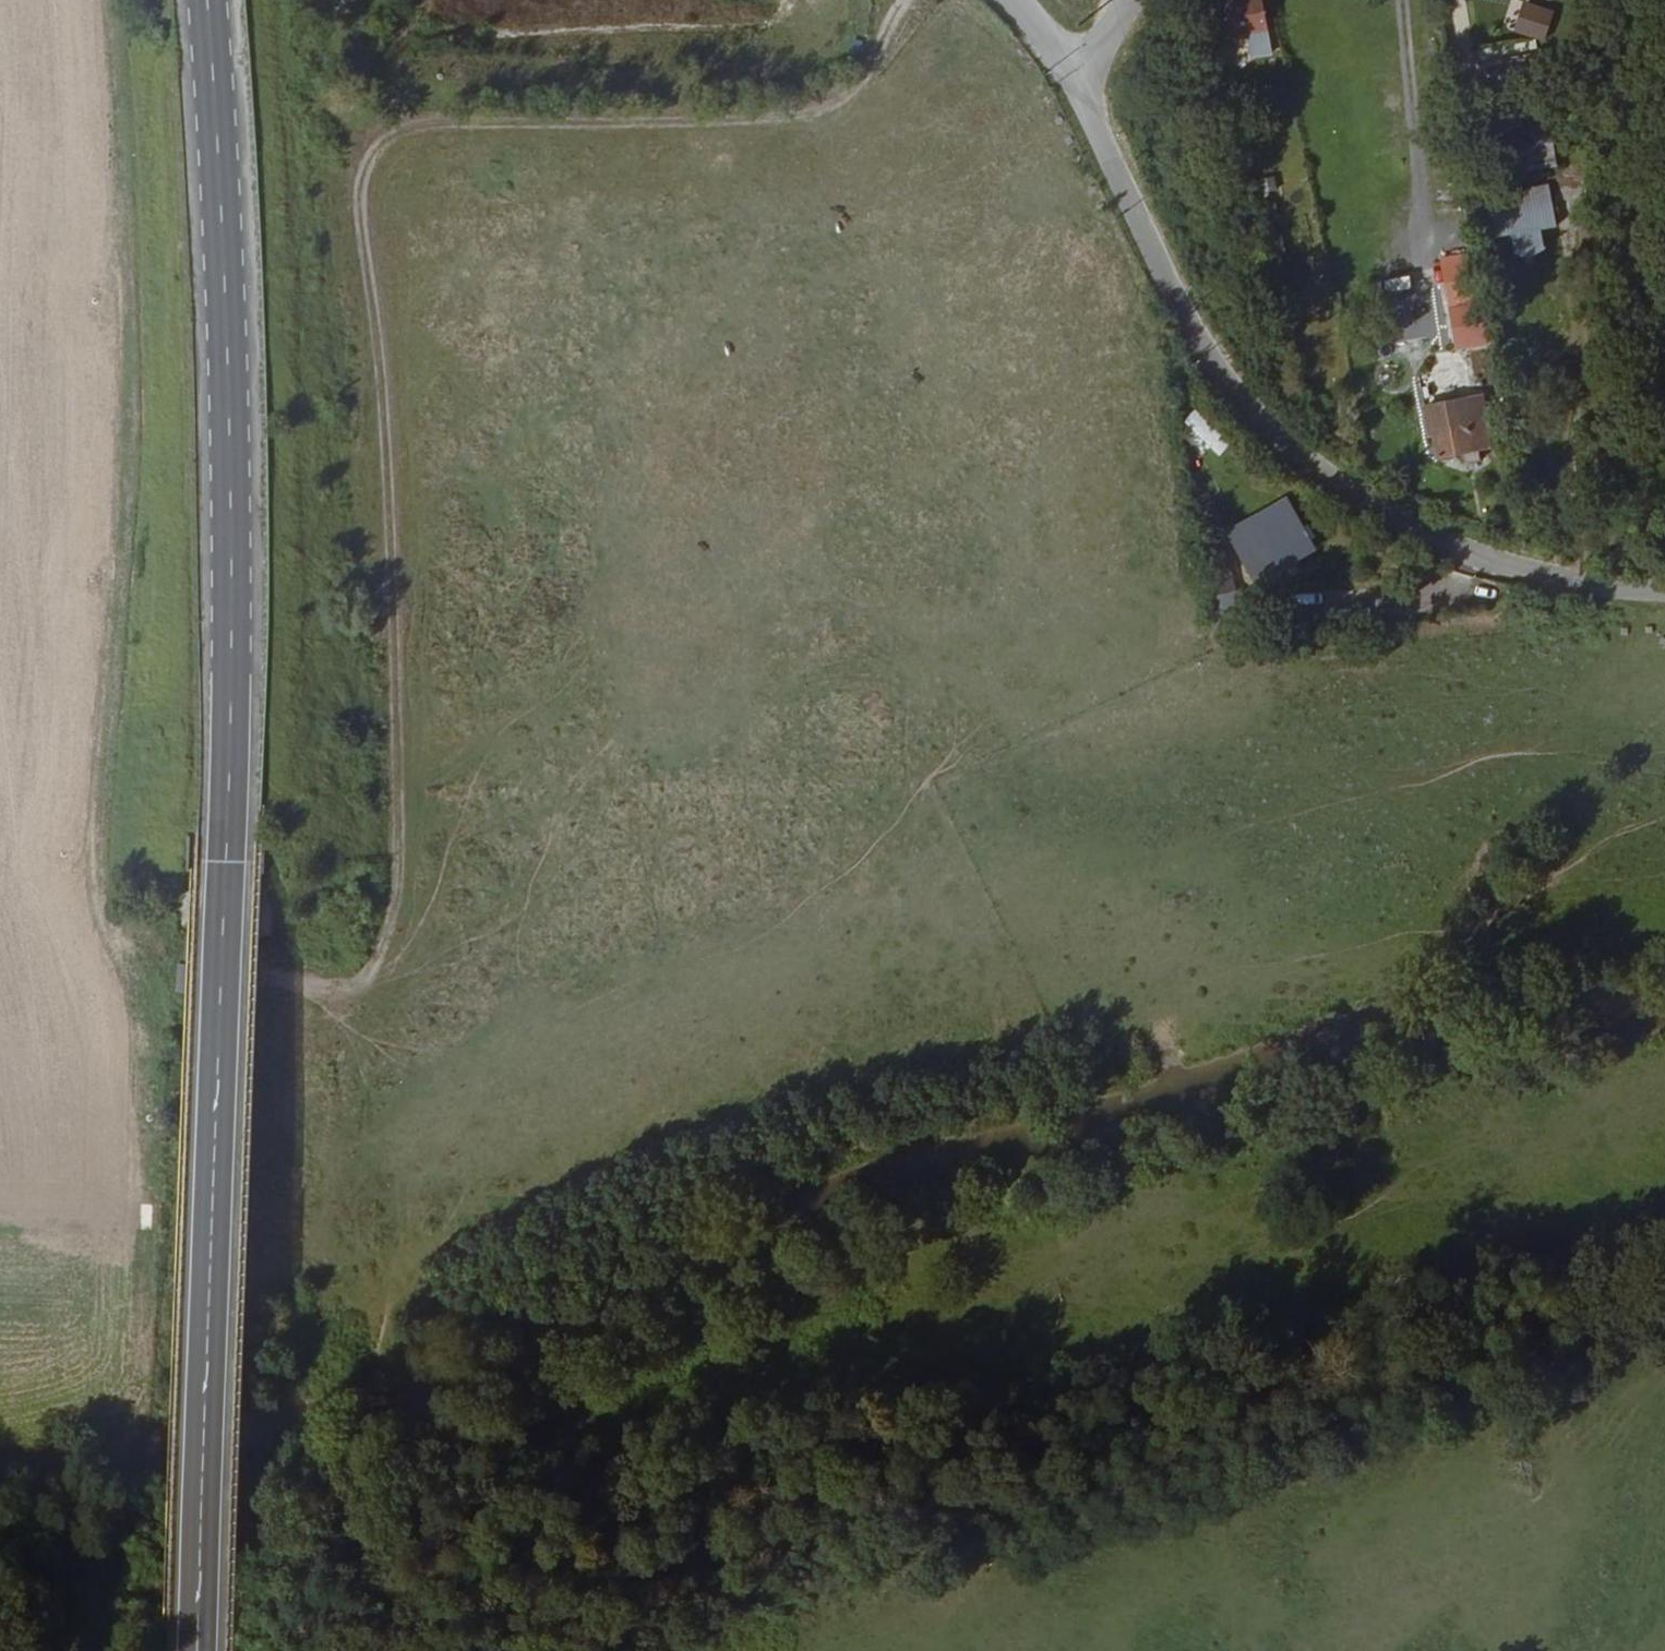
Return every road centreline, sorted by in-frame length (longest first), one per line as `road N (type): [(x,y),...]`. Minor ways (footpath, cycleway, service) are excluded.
road 1 (primary): [(198,1650),(232,639),(228,347),(208,0)]
road 2 (residential): [(1664,590),(1565,581),(1486,561),(1380,512),(1301,463),(1228,391),(1175,302),(1075,84)]

